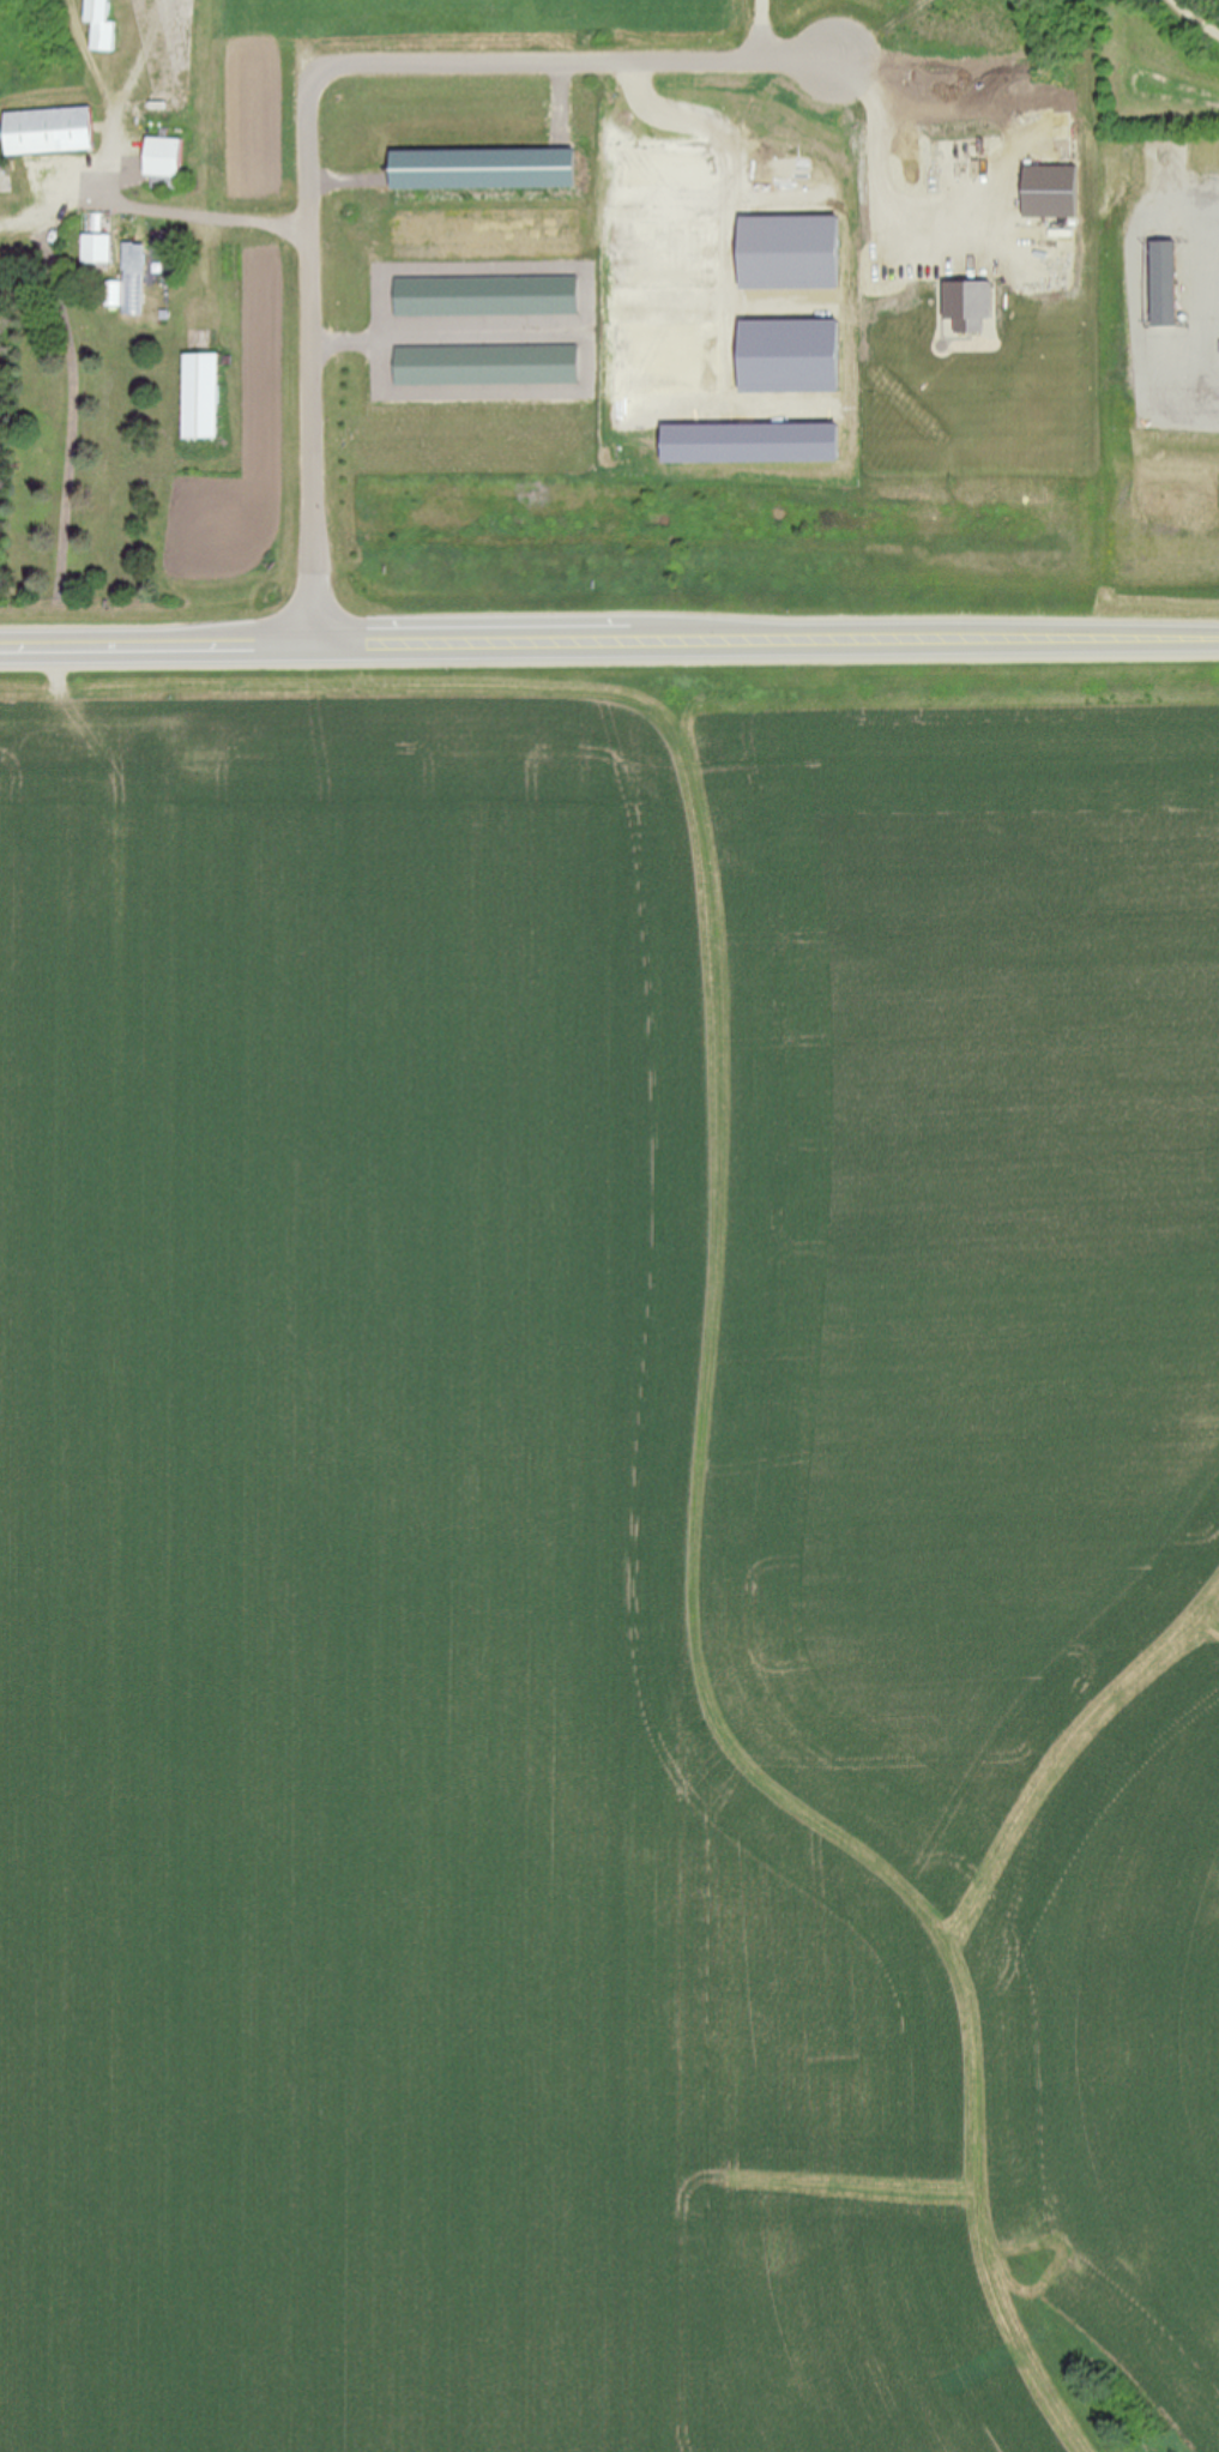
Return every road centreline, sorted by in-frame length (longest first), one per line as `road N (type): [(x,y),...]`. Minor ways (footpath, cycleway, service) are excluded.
road 1 (primary): [(0,660),(1218,649)]
road 2 (residential): [(314,657),(306,49)]
road 3 (residential): [(306,65),(838,59)]

